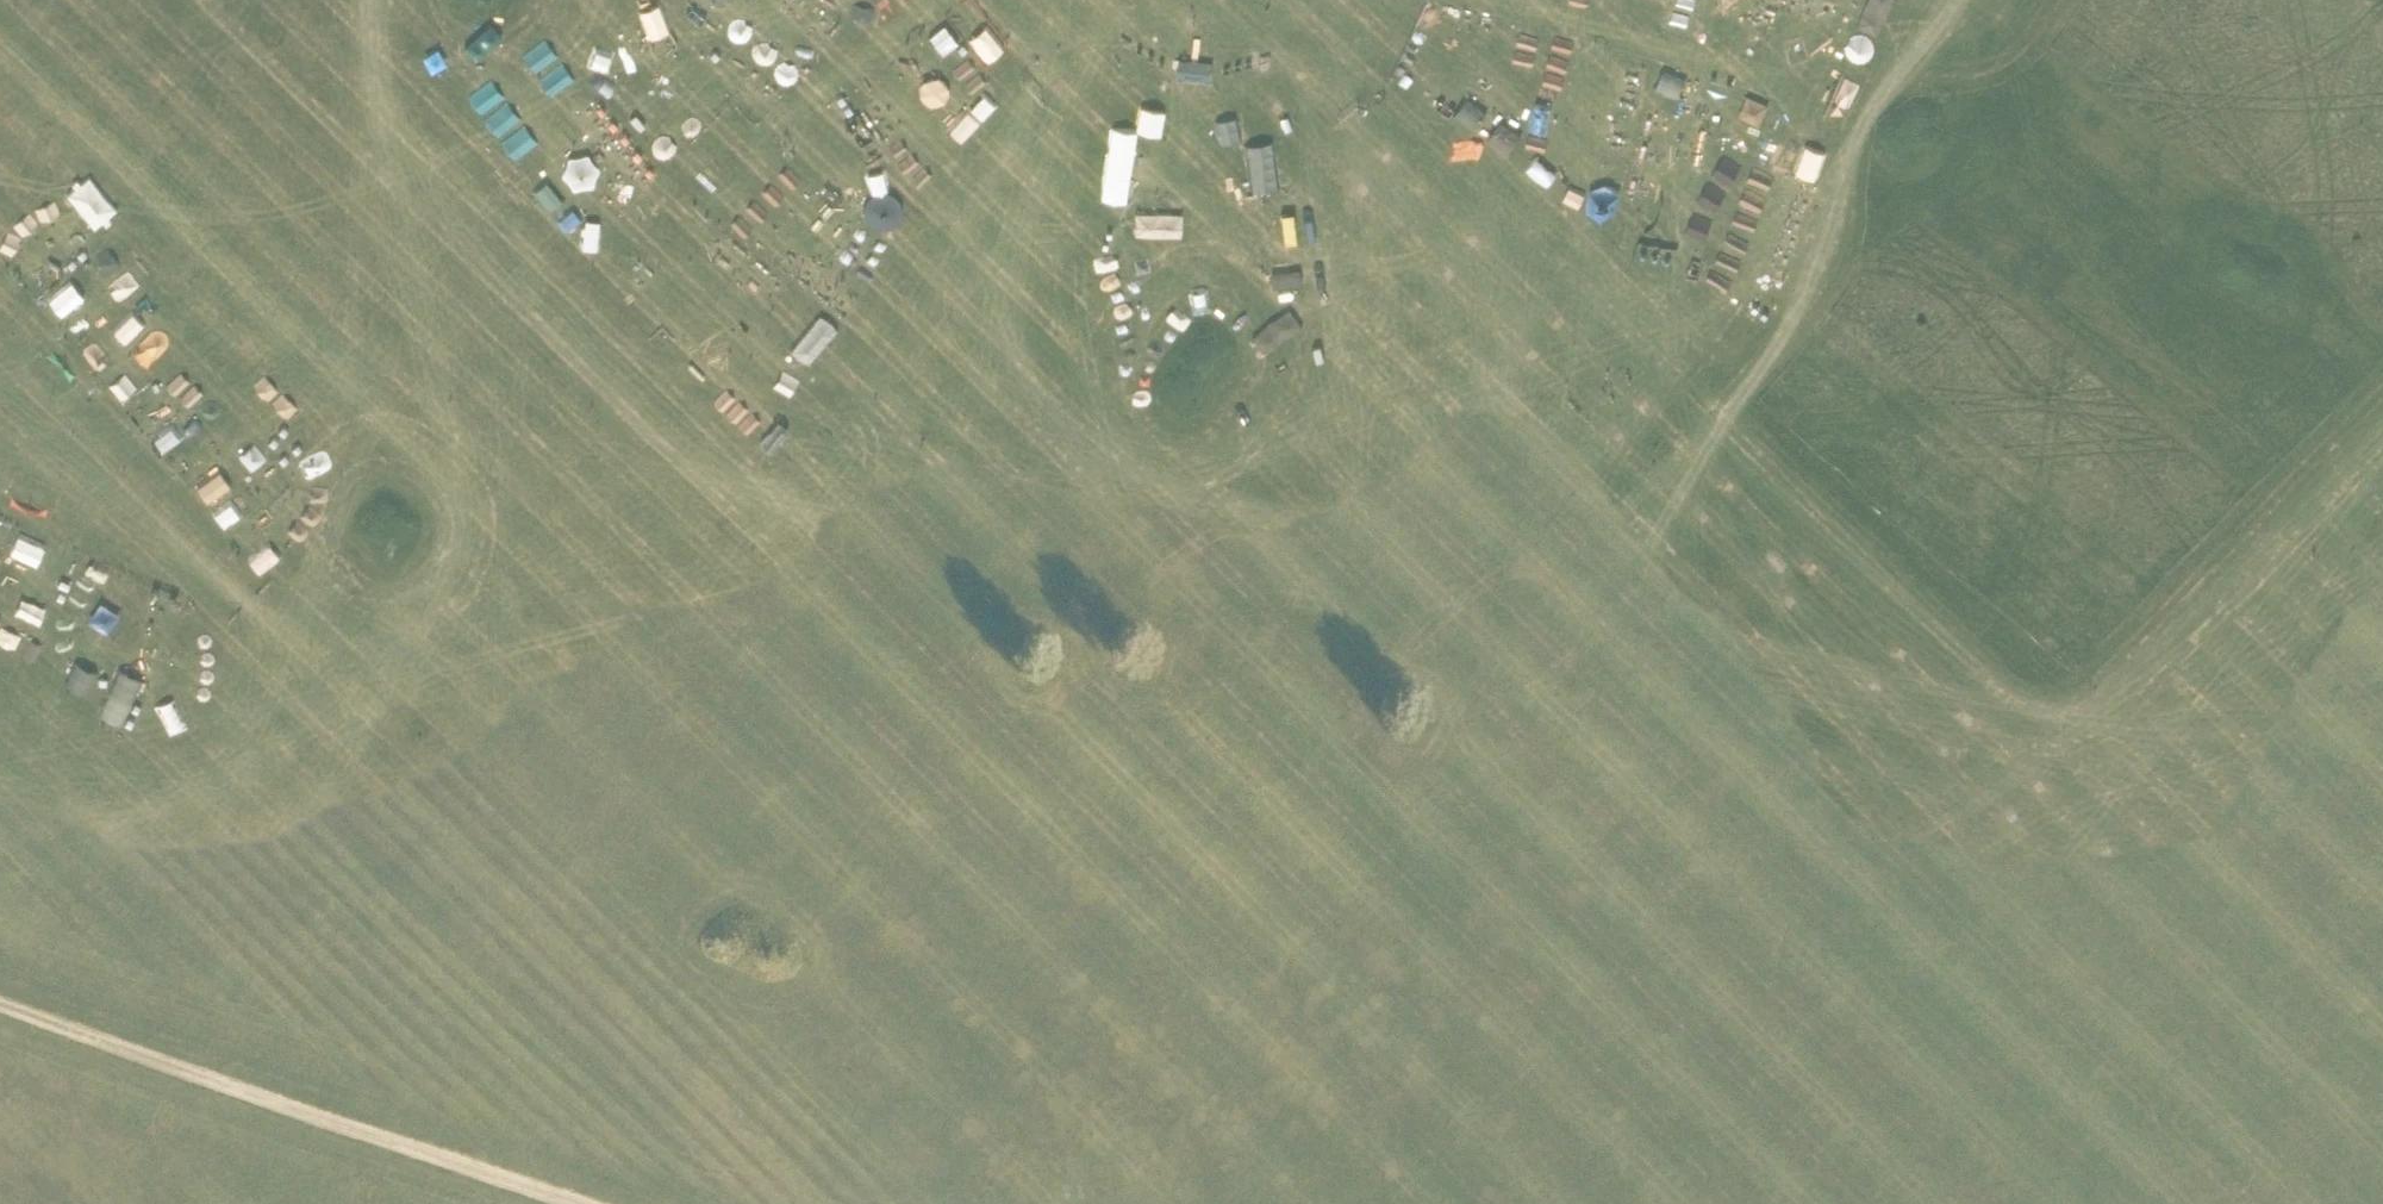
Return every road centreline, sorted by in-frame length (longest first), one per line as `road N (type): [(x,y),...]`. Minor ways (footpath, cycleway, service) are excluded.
road 1 (track): [(0,999),(573,1203)]

